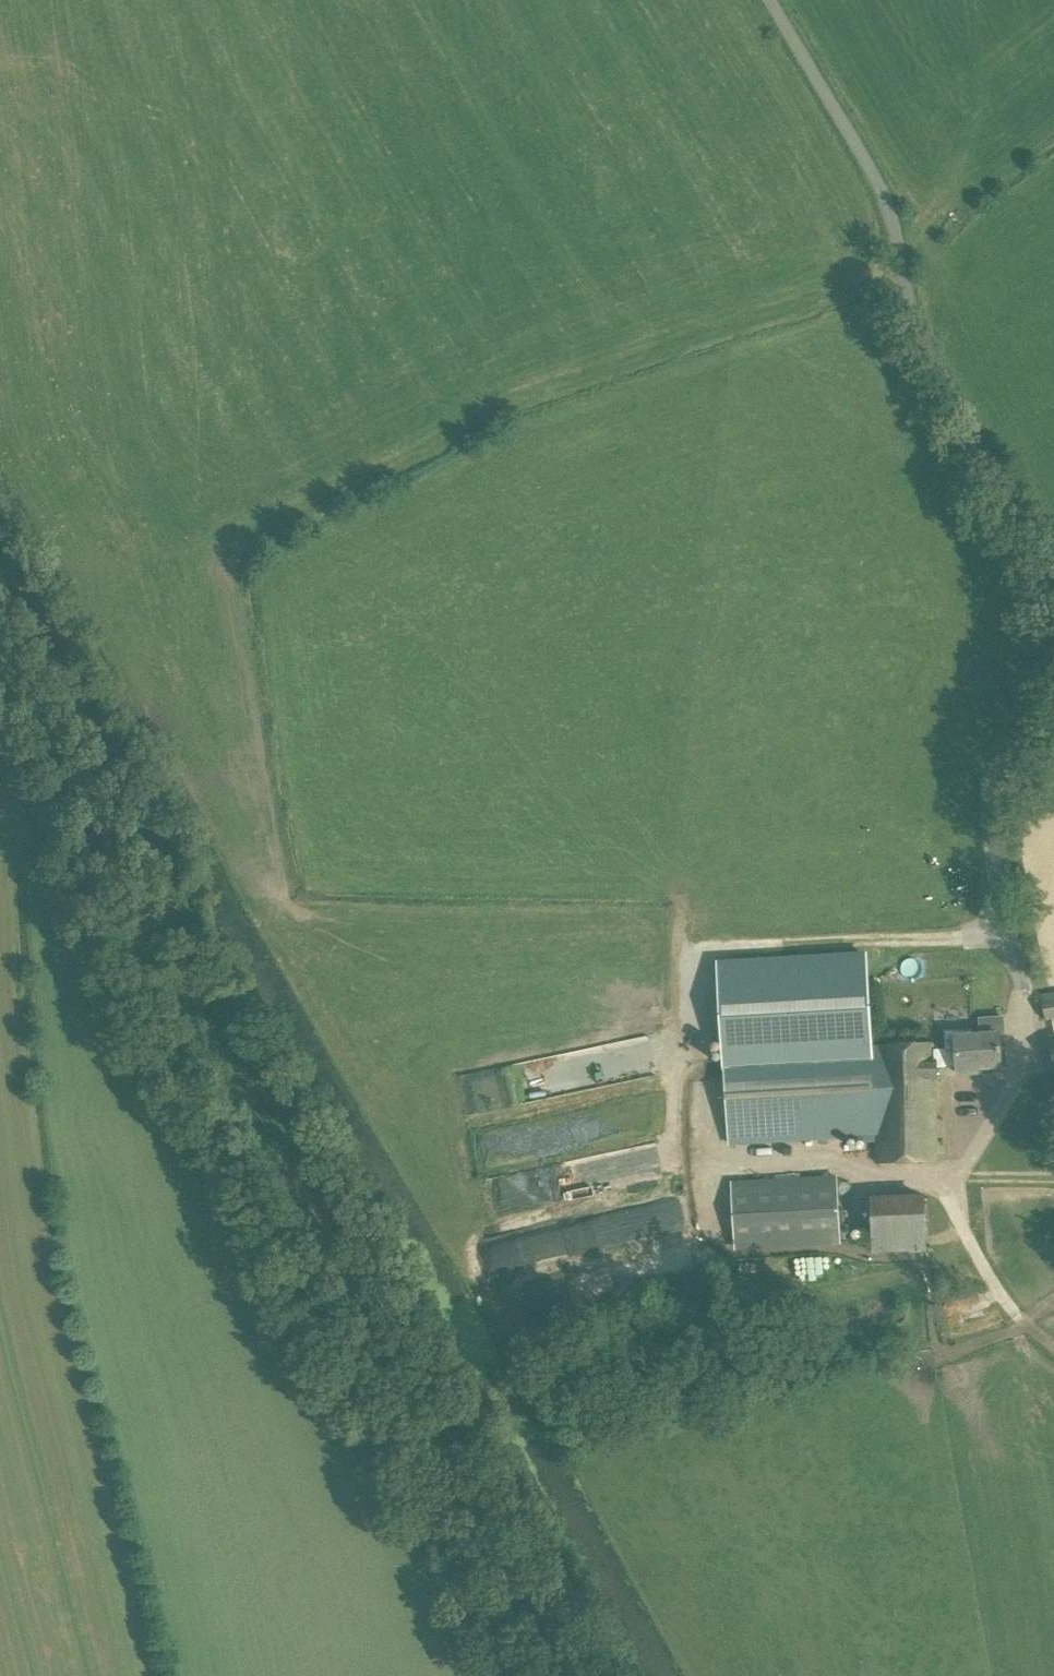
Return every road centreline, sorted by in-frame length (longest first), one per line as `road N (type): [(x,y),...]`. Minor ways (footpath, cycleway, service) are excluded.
road 1 (unclassified): [(1053,619),(895,296),(886,224),(759,0)]
road 2 (unclassified): [(952,1177),(1006,1095),(1020,1051),(1023,994),(989,826),(1053,667)]

